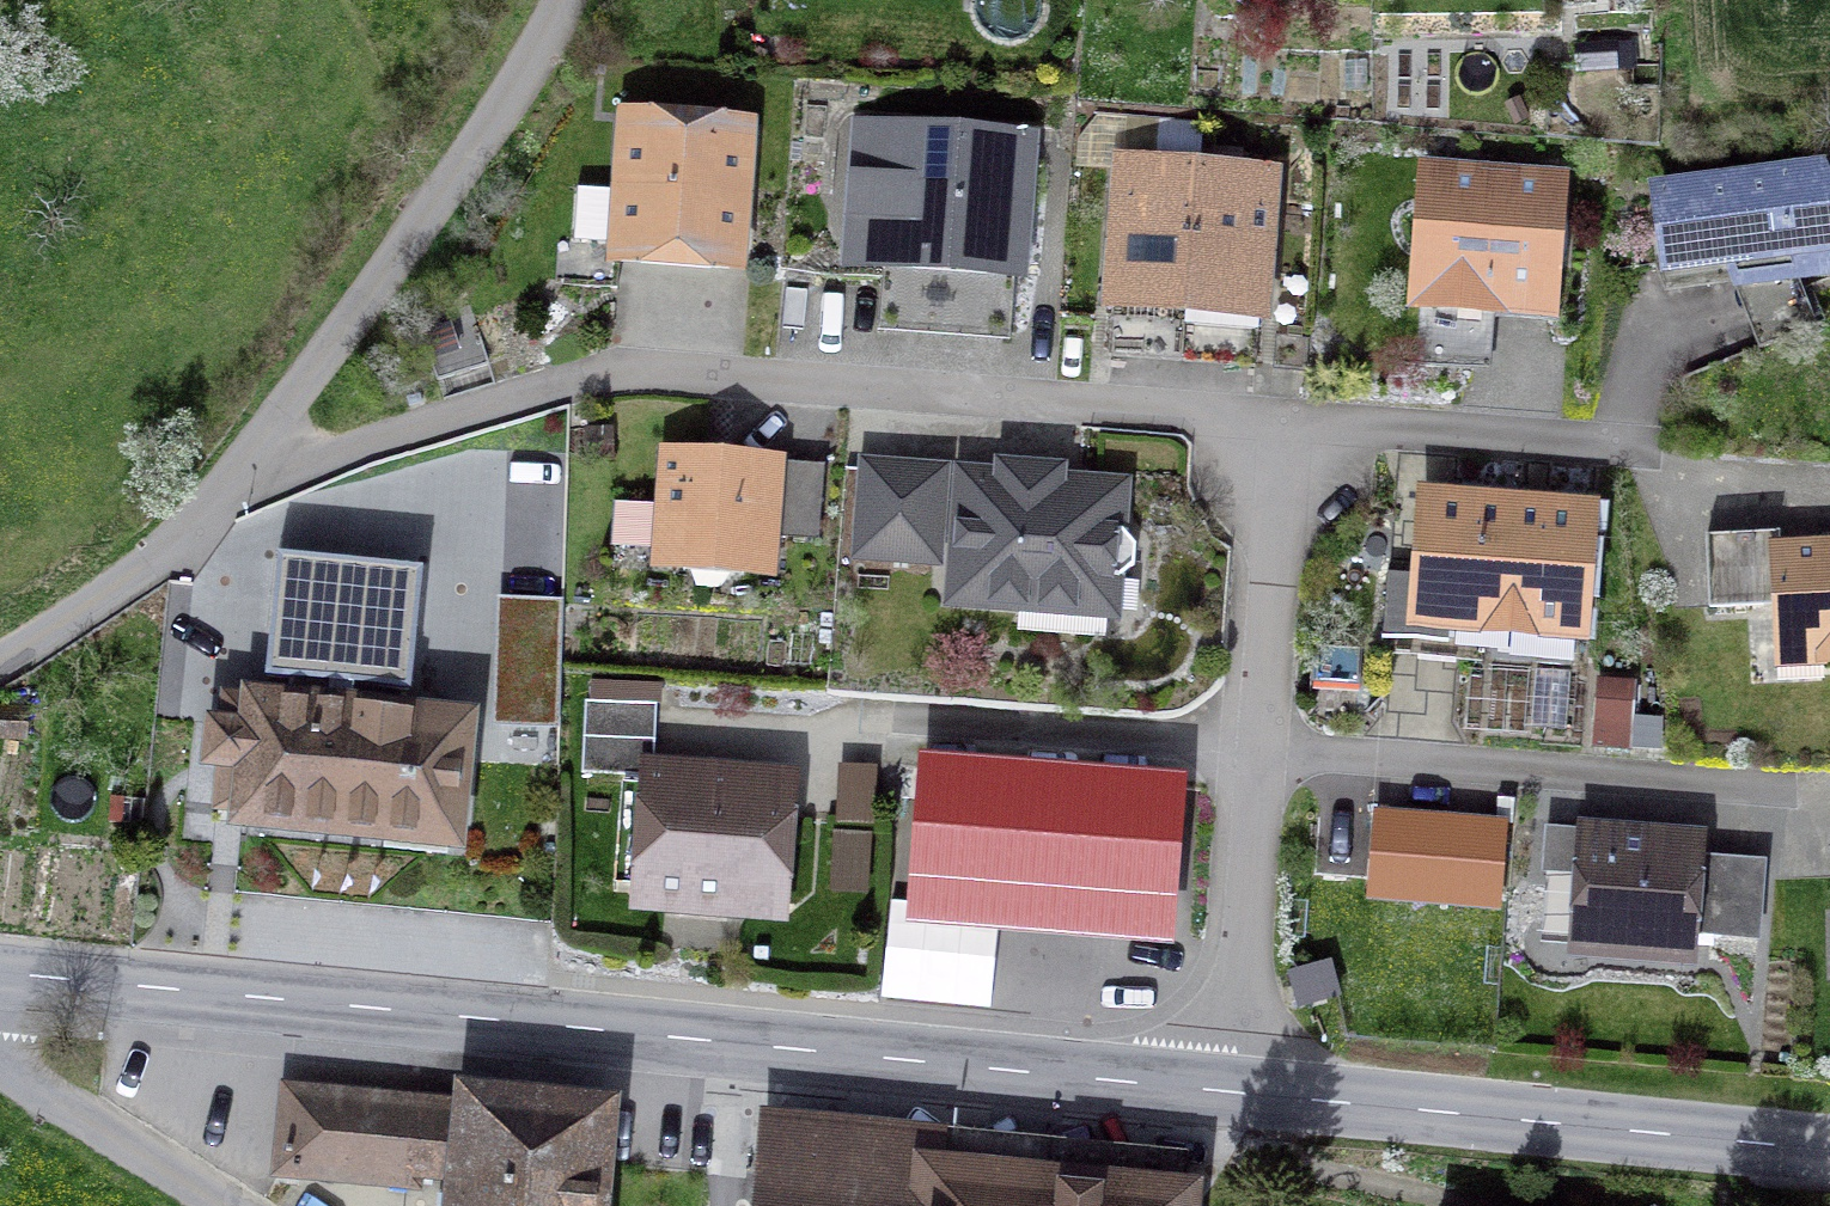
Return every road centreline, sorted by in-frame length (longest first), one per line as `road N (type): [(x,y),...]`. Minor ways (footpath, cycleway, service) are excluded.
road 1 (tertiary): [(1230,1089),(0,972)]
road 2 (residential): [(196,504),(563,390),(719,388),(1272,430)]
road 3 (residential): [(593,0),(196,504)]
road 4 (tertiary): [(1829,1148),(1230,1089)]
road 5 (residential): [(1829,804),(1243,770)]
road 6 (residential): [(1243,770),(848,736)]
road 7 (residential): [(1272,430),(1625,457)]
road 8 (residential): [(1272,430),(1243,770)]
road 9 (residential): [(1243,770),(1230,1089)]
road 10 (residential): [(196,504),(134,582),(0,656)]
road 11 (residential): [(0,1076),(198,1205)]

